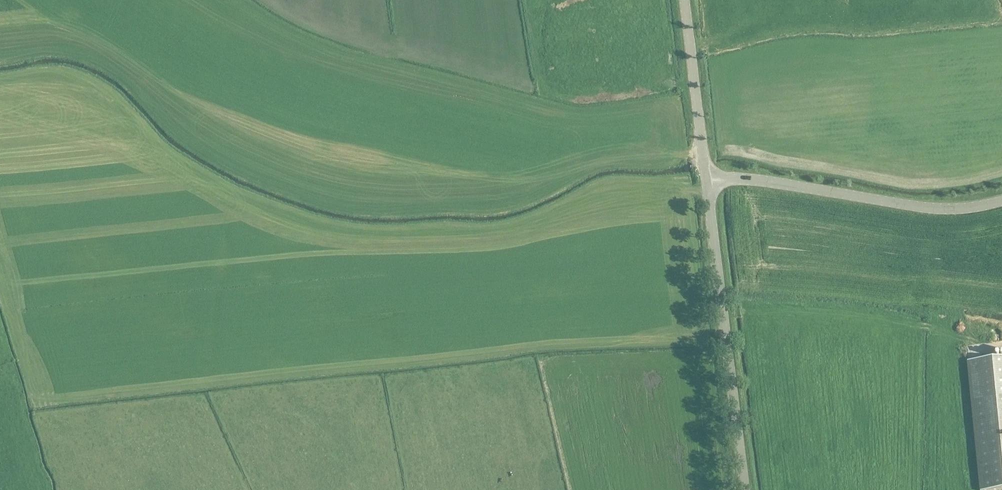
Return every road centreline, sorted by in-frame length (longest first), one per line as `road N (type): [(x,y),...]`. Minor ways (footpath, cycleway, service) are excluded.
road 1 (unclassified): [(745,489),(708,182)]
road 2 (unclassified): [(708,182),(796,182),(913,201),(1001,198)]
road 3 (unclassified): [(708,182),(685,0)]

